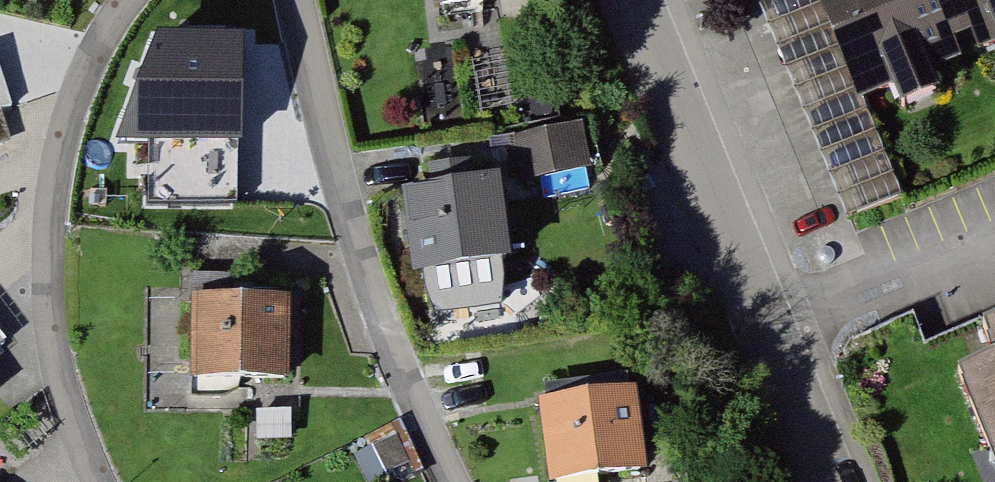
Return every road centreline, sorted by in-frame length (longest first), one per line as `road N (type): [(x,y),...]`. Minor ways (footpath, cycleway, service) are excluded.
road 1 (residential): [(828,481),(629,0)]
road 2 (residential): [(130,0),(106,26),(66,117),(47,210),(48,316),(75,424),(99,481)]
road 3 (residential): [(292,0),(376,309),(449,481)]

